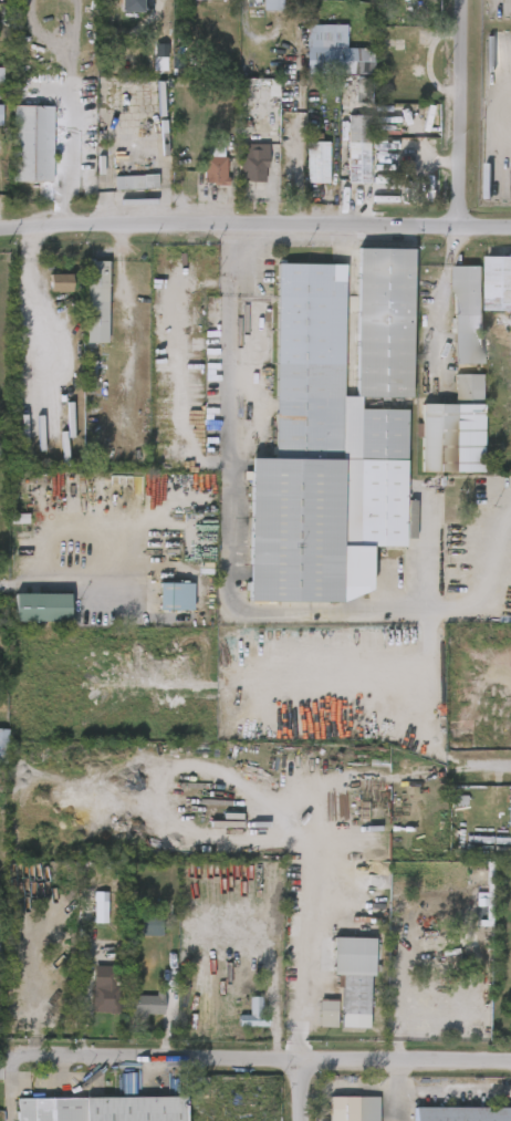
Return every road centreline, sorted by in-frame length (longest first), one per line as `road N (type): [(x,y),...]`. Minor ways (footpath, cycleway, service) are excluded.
road 1 (tertiary): [(0,234),(67,226),(510,228)]
road 2 (residential): [(13,1055),(510,1060)]
road 3 (residential): [(467,0),(470,228)]

